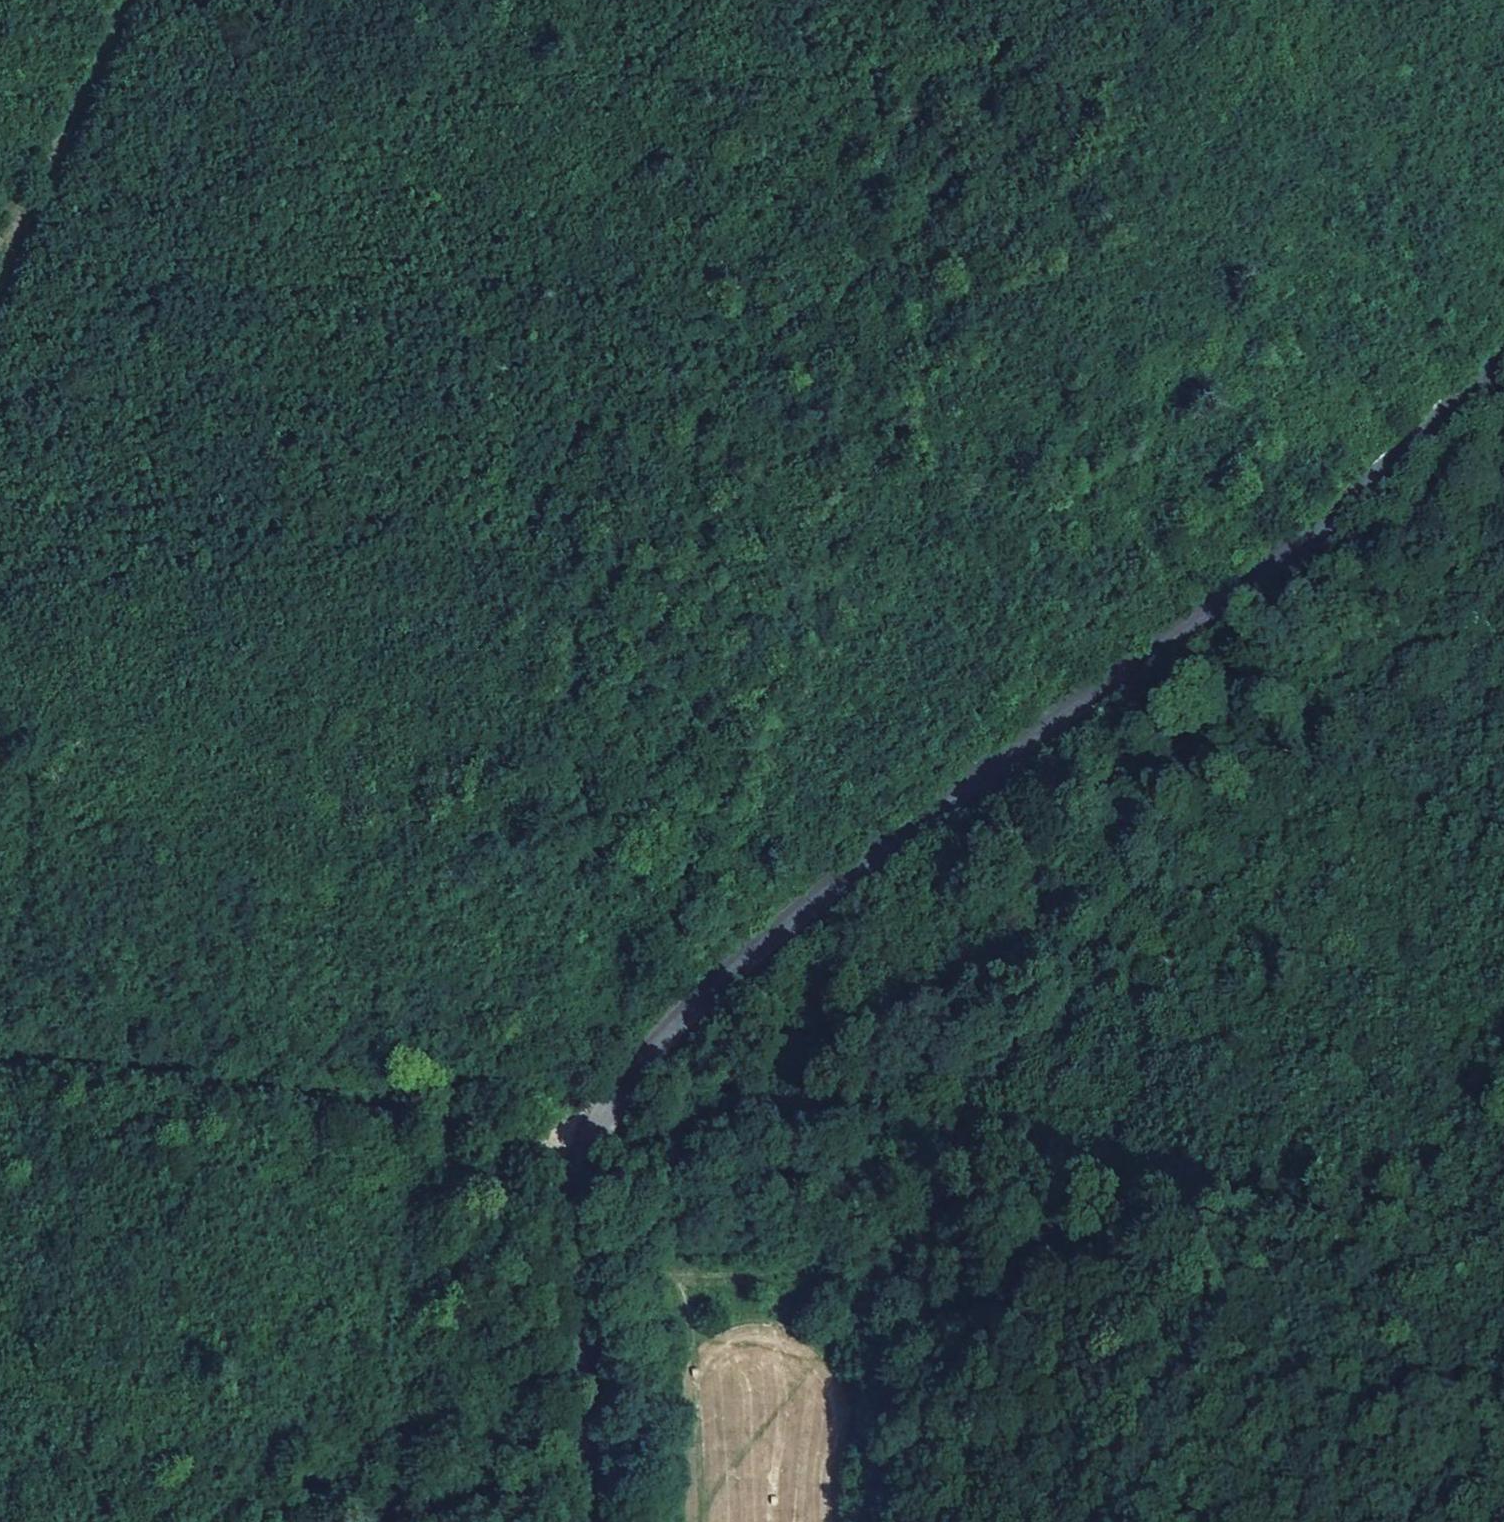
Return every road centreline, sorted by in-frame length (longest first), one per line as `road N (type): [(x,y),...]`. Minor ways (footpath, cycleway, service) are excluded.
road 1 (tertiary): [(593,1521),(576,1263),(582,1162),(625,1094),(790,935),(1224,617),(1503,366)]
road 2 (track): [(0,1055),(428,1111),(582,1162)]

